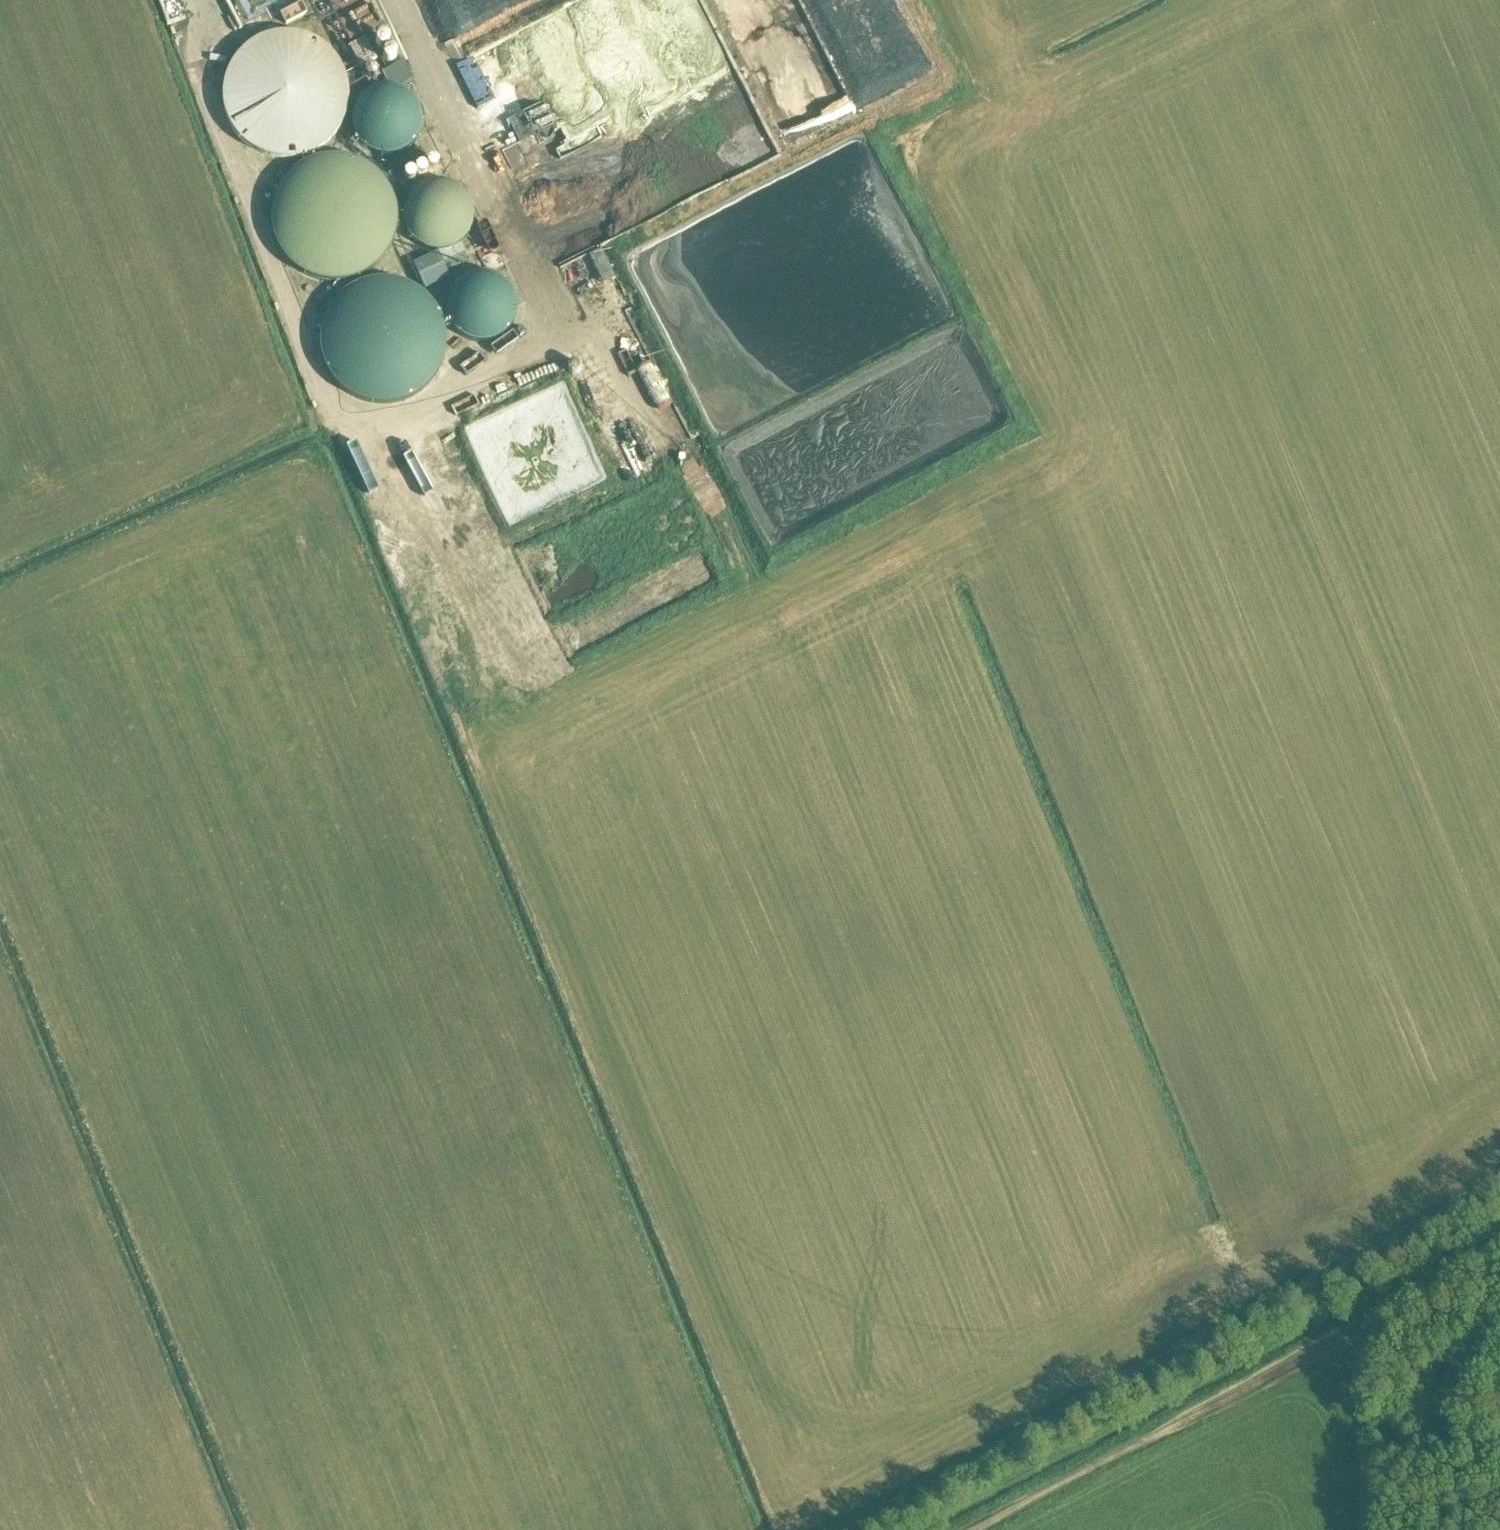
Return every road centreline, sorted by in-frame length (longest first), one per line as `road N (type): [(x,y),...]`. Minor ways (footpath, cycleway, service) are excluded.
road 1 (track): [(1499,1259),(973,1529)]

